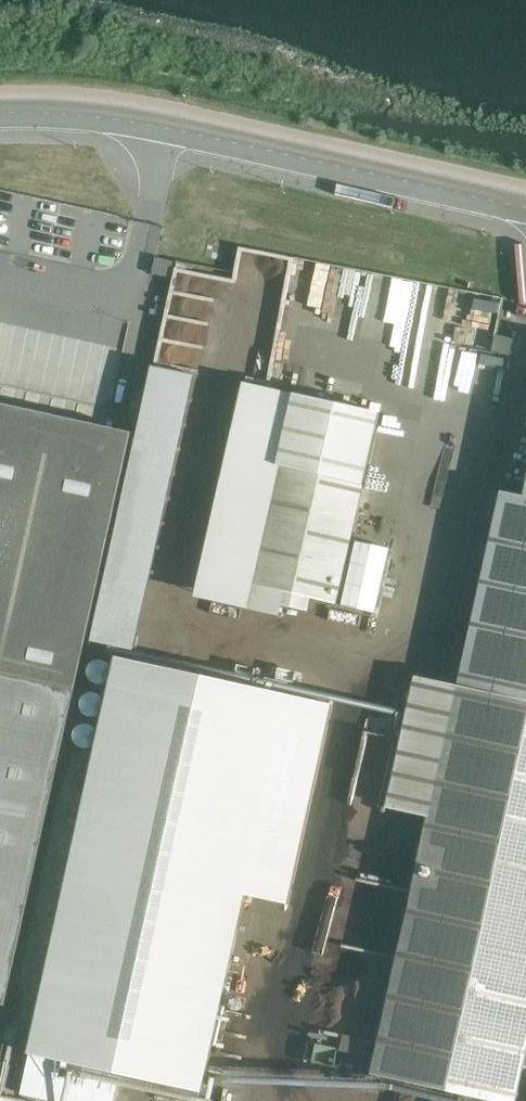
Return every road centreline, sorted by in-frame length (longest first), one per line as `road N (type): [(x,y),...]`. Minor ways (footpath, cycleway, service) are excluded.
road 1 (unclassified): [(0,112),(111,118),(525,208)]

